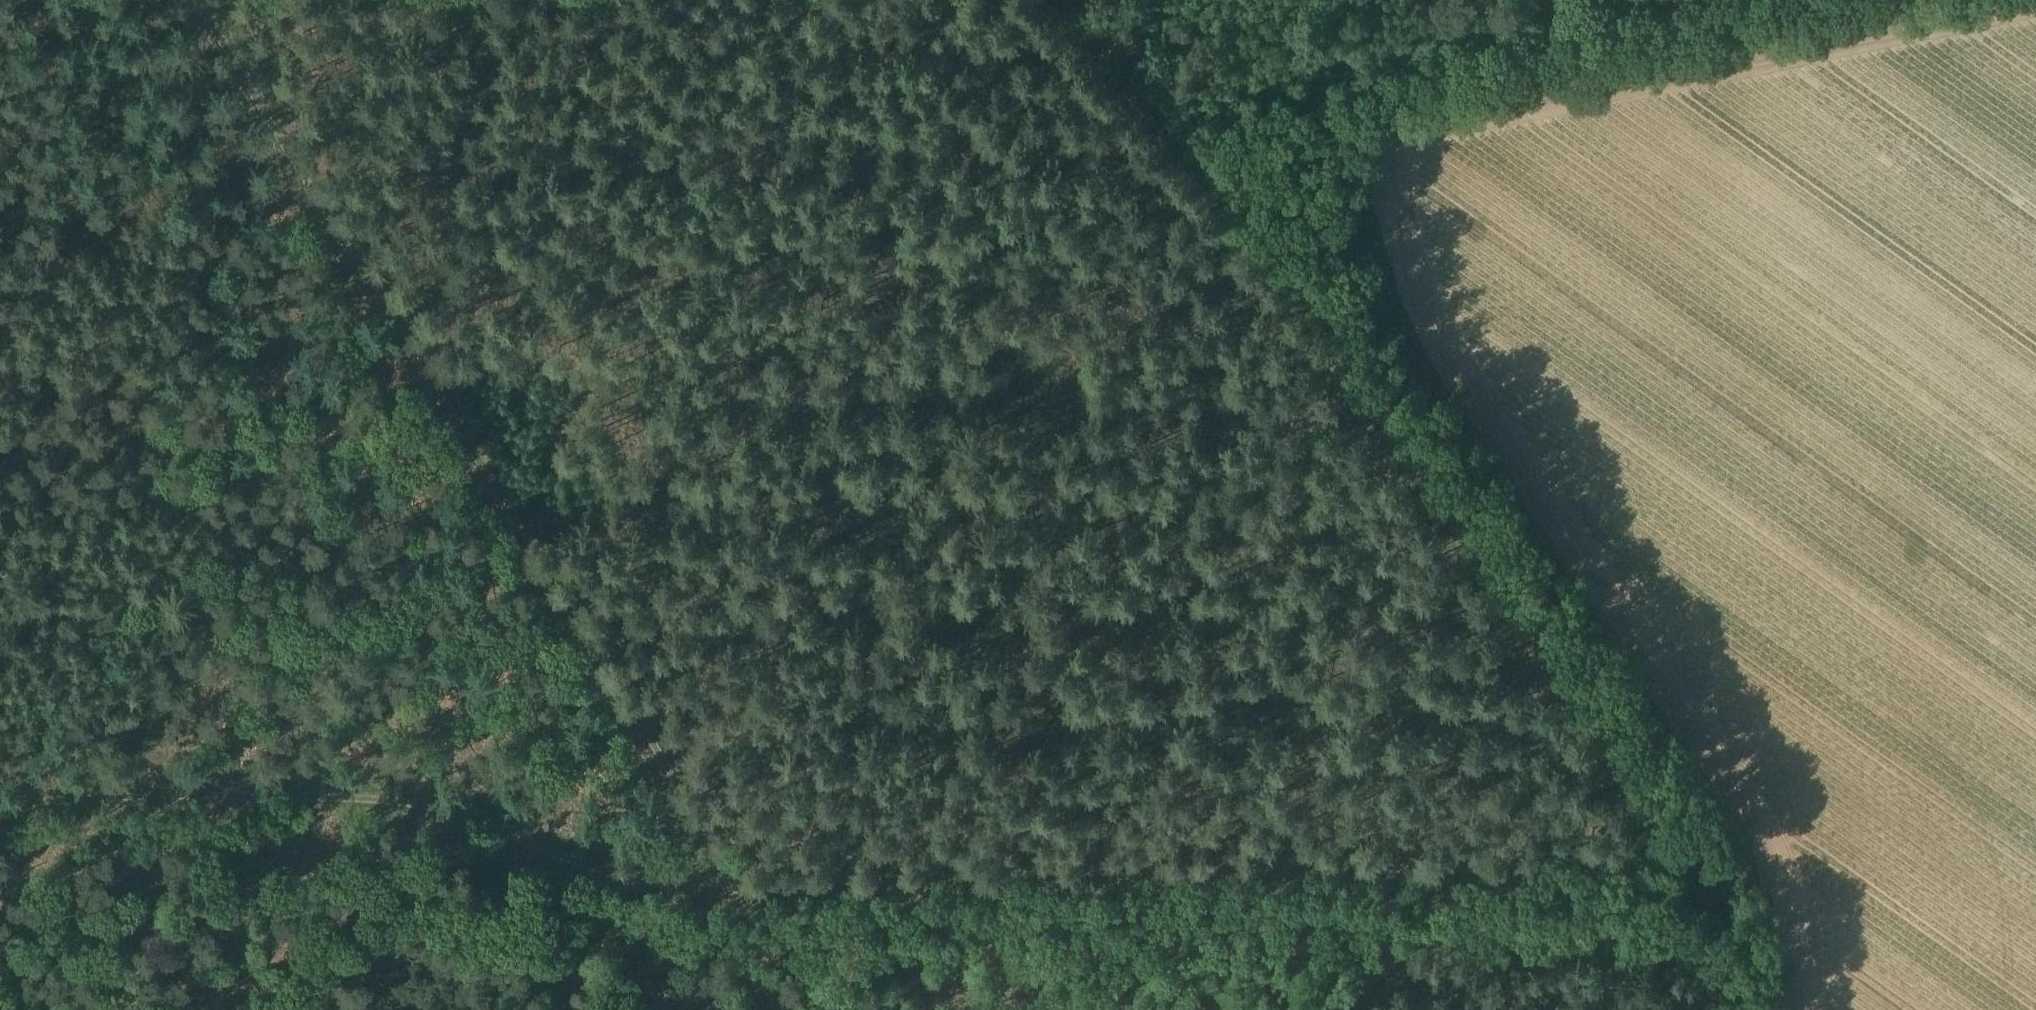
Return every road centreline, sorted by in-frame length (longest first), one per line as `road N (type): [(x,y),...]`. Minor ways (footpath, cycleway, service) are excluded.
road 1 (track): [(201,0),(289,156),(673,773),(760,895)]
road 2 (track): [(1775,882),(1697,867),(760,895)]

